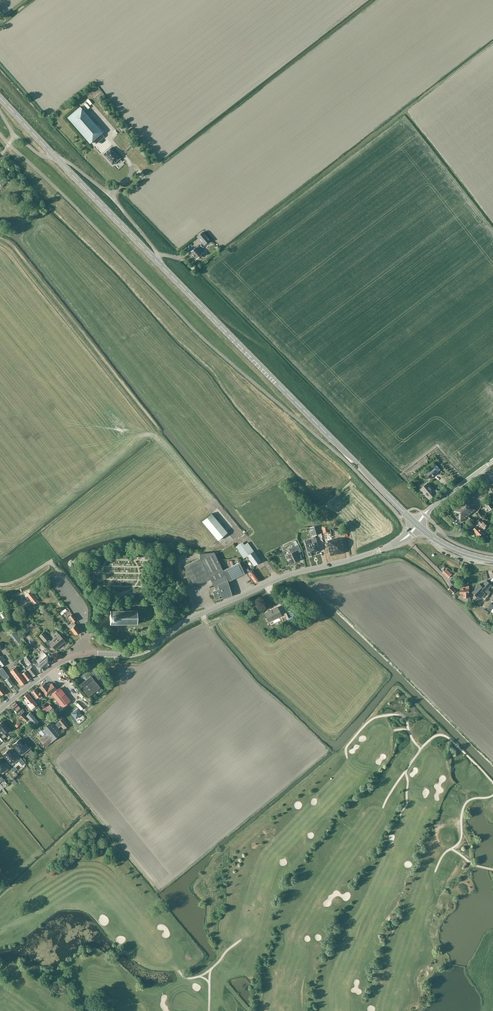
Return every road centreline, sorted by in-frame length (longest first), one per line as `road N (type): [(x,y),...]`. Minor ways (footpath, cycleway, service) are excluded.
road 1 (tertiary): [(0,98),(357,464)]
road 2 (tertiary): [(0,710),(70,656),(140,652),(223,603),(289,574),(395,544),(418,525)]

